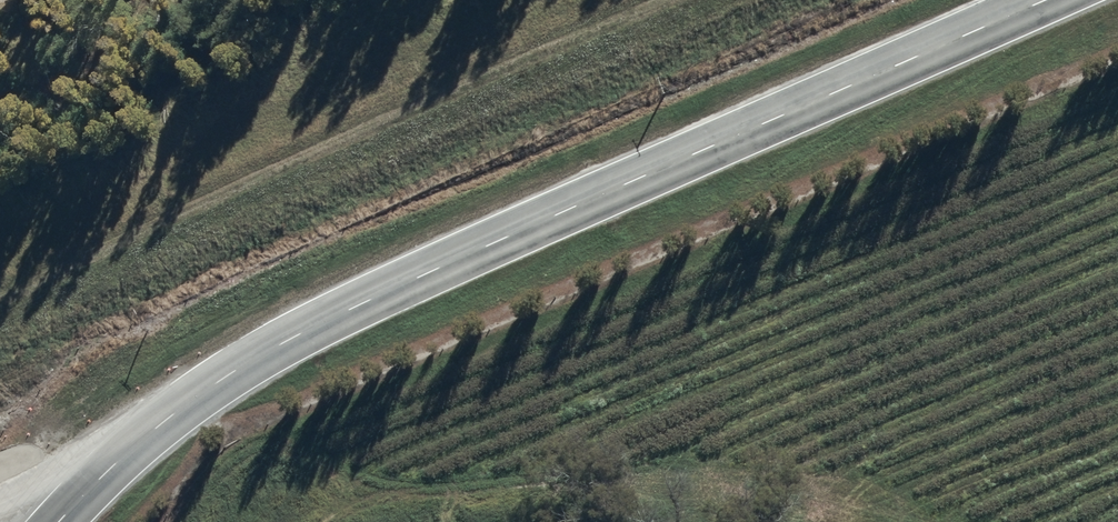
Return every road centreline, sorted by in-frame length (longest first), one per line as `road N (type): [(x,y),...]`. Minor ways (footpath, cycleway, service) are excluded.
road 1 (unclassified): [(1043,0),(308,326),(155,425),(60,521)]
road 2 (track): [(0,298),(680,0)]

